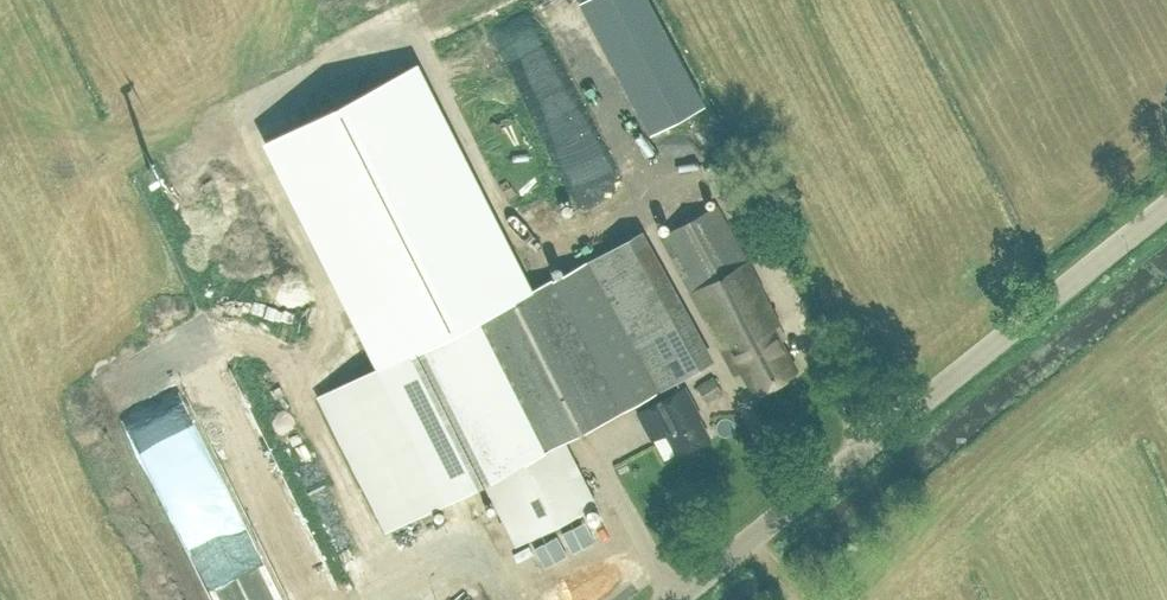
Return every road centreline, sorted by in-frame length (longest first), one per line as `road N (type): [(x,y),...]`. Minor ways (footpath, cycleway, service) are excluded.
road 1 (unclassified): [(676,599),(1166,206)]

